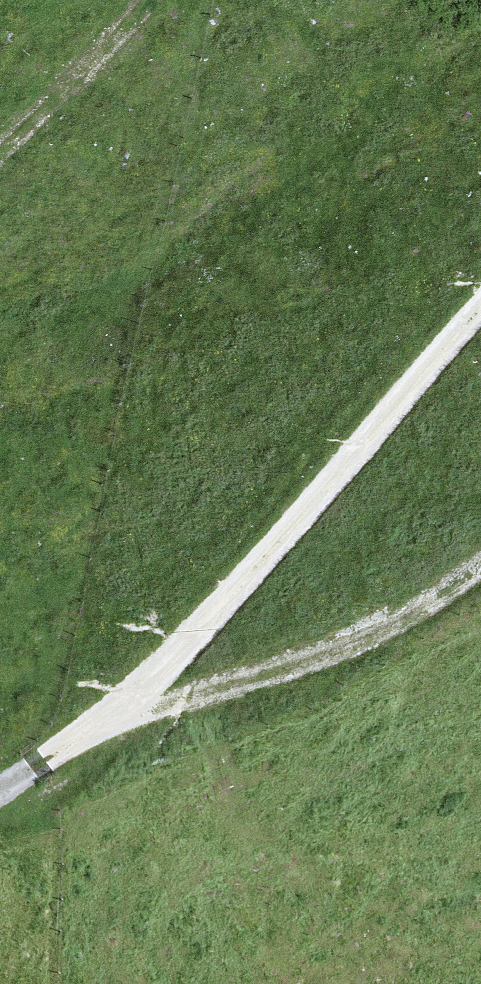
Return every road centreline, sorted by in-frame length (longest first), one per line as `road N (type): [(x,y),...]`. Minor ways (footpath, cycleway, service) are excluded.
road 1 (track): [(480,306),(111,716)]
road 2 (track): [(480,563),(384,624),(275,670),(111,716)]
road 3 (track): [(153,0),(0,154)]
road 4 (track): [(0,790),(111,716)]

